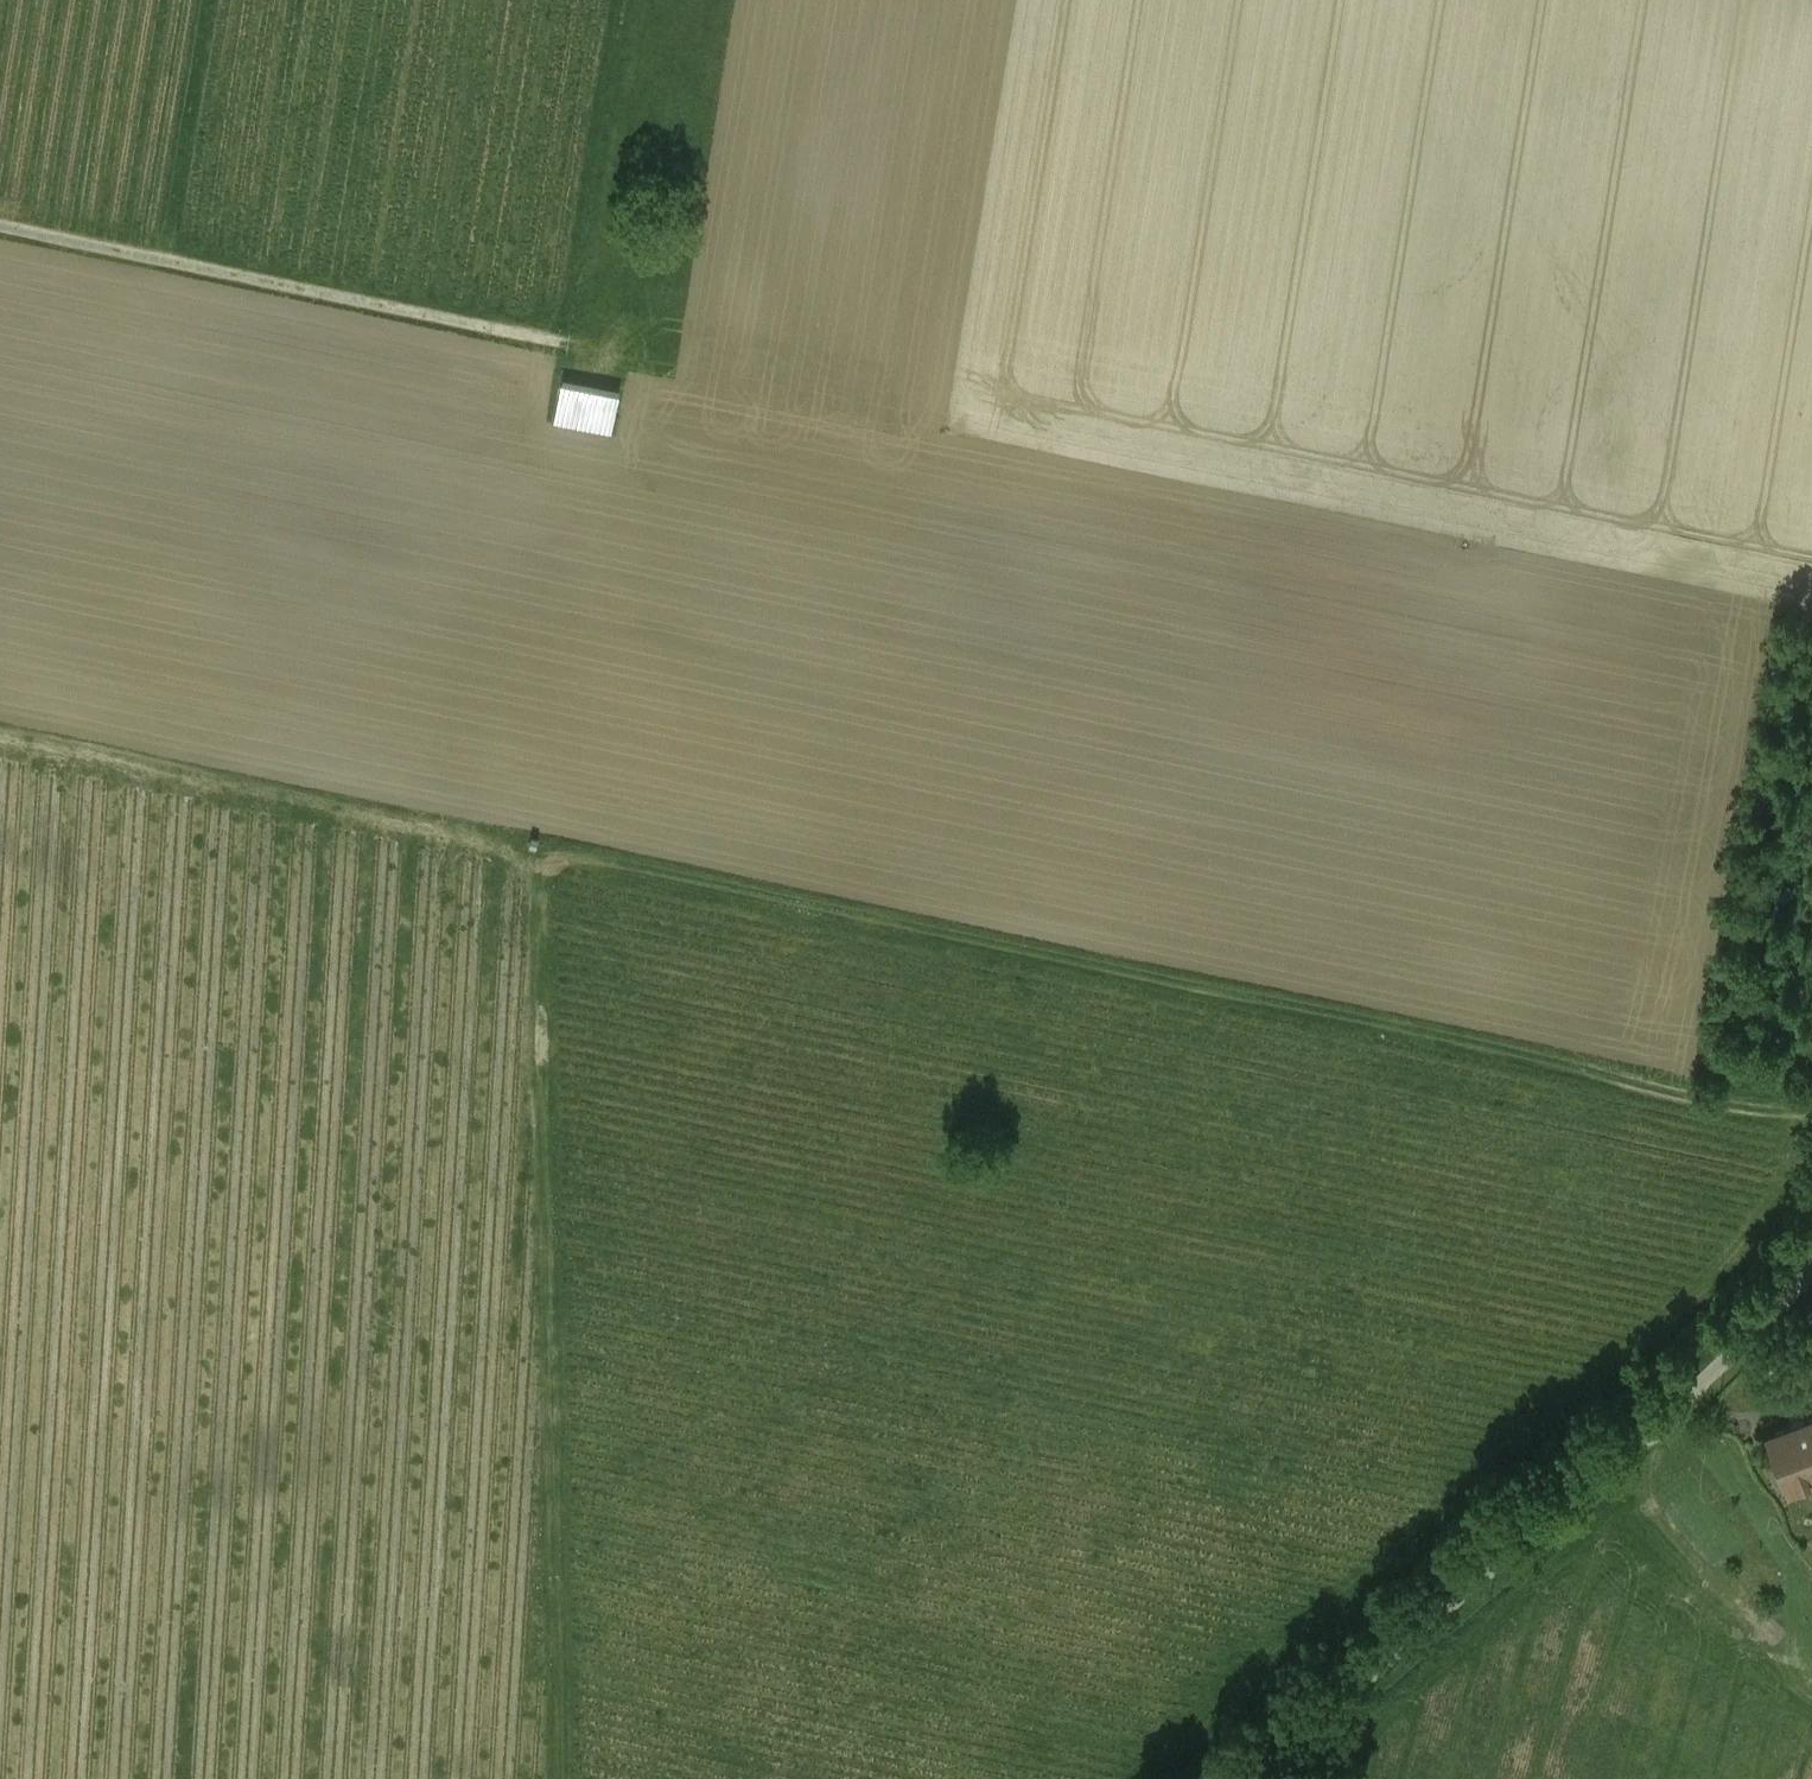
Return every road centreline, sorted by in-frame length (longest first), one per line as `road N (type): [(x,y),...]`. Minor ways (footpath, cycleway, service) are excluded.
road 1 (unclassified): [(1811,1274),(1706,1380),(1247,1778)]
road 2 (track): [(0,227),(569,345)]

